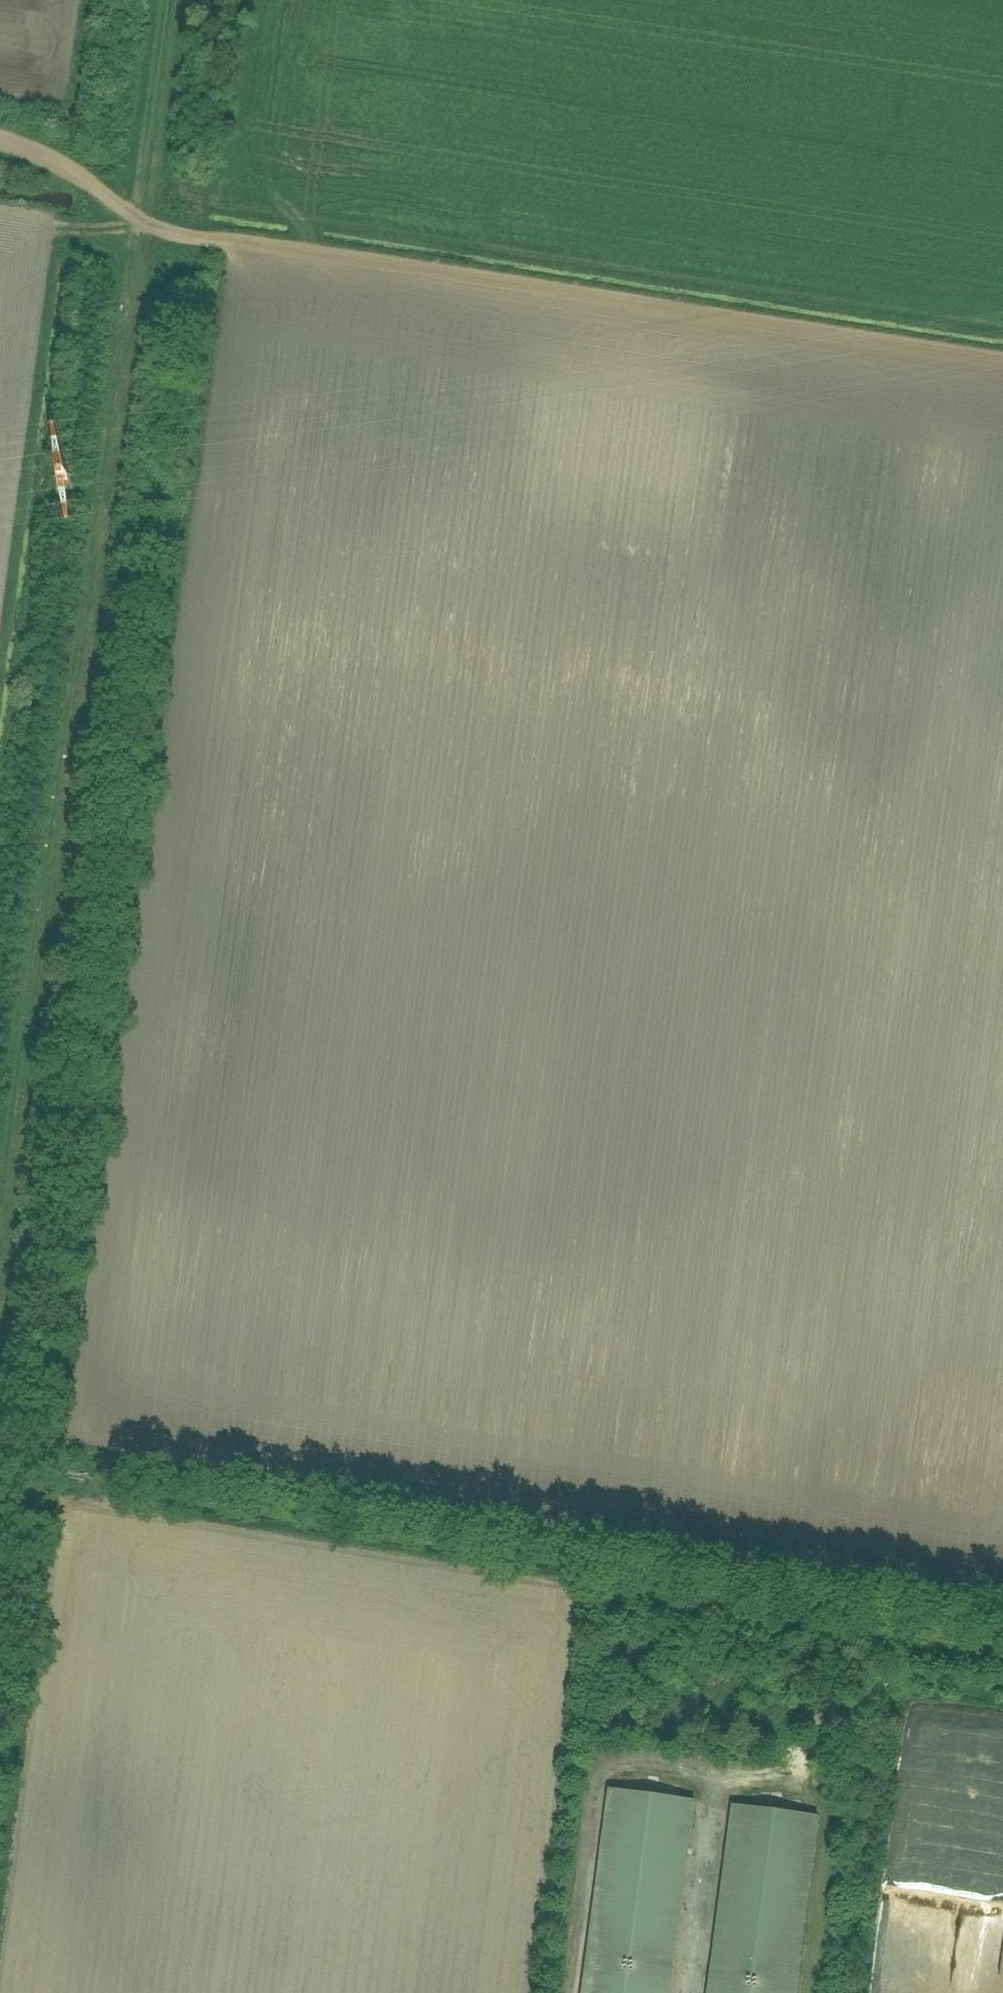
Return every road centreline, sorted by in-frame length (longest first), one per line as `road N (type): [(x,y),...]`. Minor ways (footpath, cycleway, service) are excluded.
road 1 (track): [(173,0),(0,1185)]
road 2 (track): [(0,138),(87,177),(142,222),(193,239),(447,268),(1002,356)]

